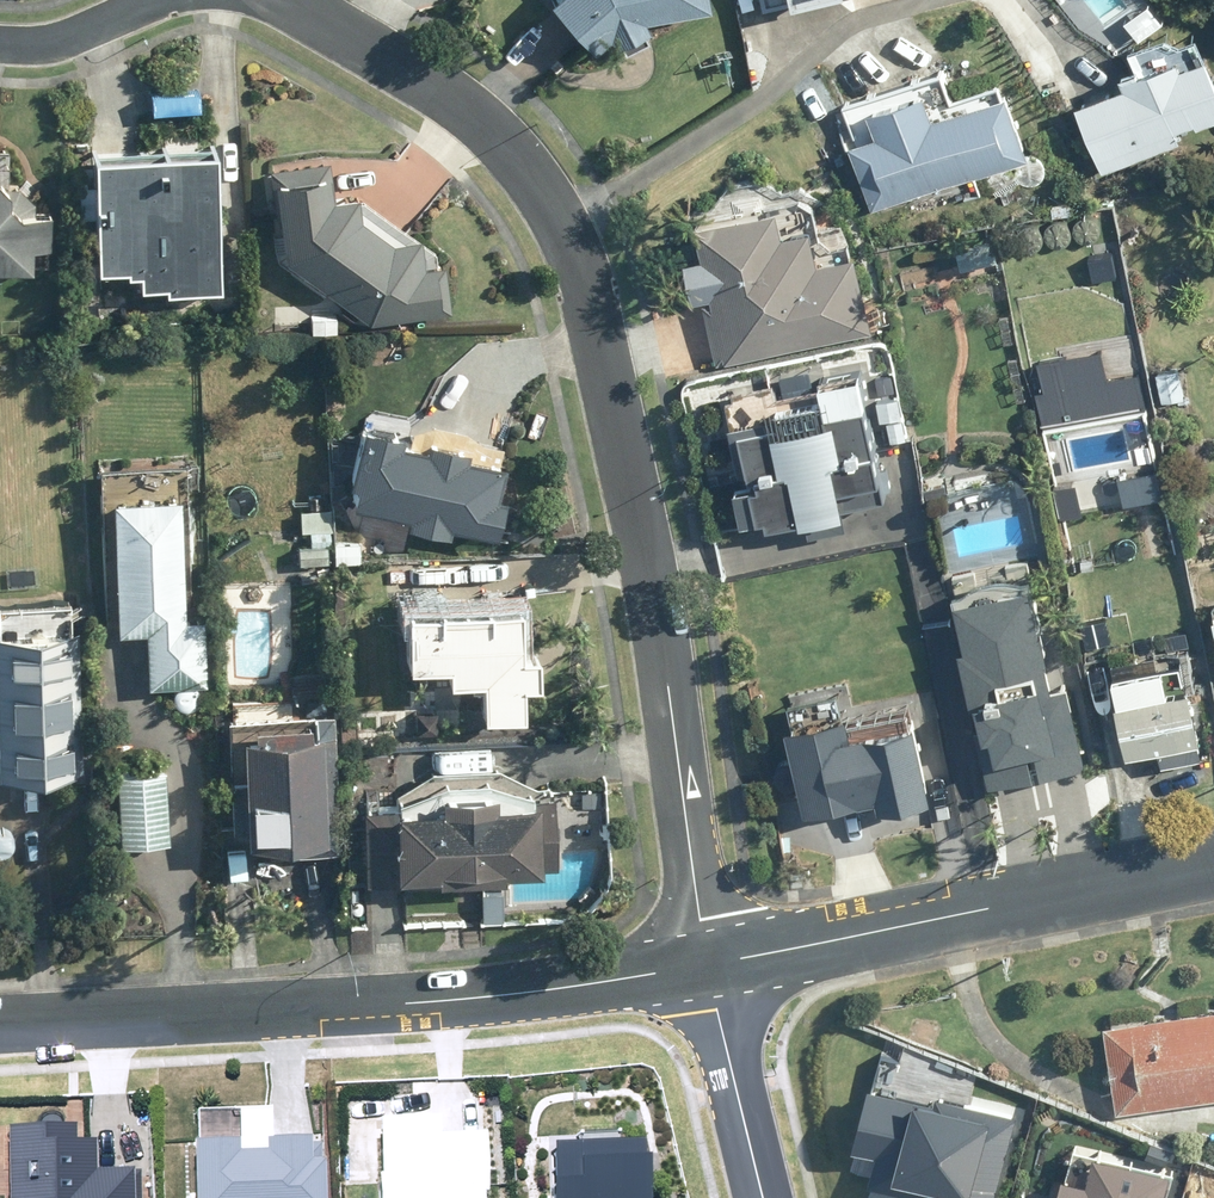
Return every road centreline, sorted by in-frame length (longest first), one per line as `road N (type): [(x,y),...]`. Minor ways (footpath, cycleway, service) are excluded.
road 1 (residential): [(296,0),(463,105),(553,203),(579,260),(648,567),(709,965)]
road 2 (tertiary): [(709,965),(448,999),(0,1023)]
road 3 (tertiary): [(1213,867),(709,965)]
road 4 (residential): [(762,1197),(709,965)]
road 5 (residential): [(0,45),(71,38),(140,0)]

